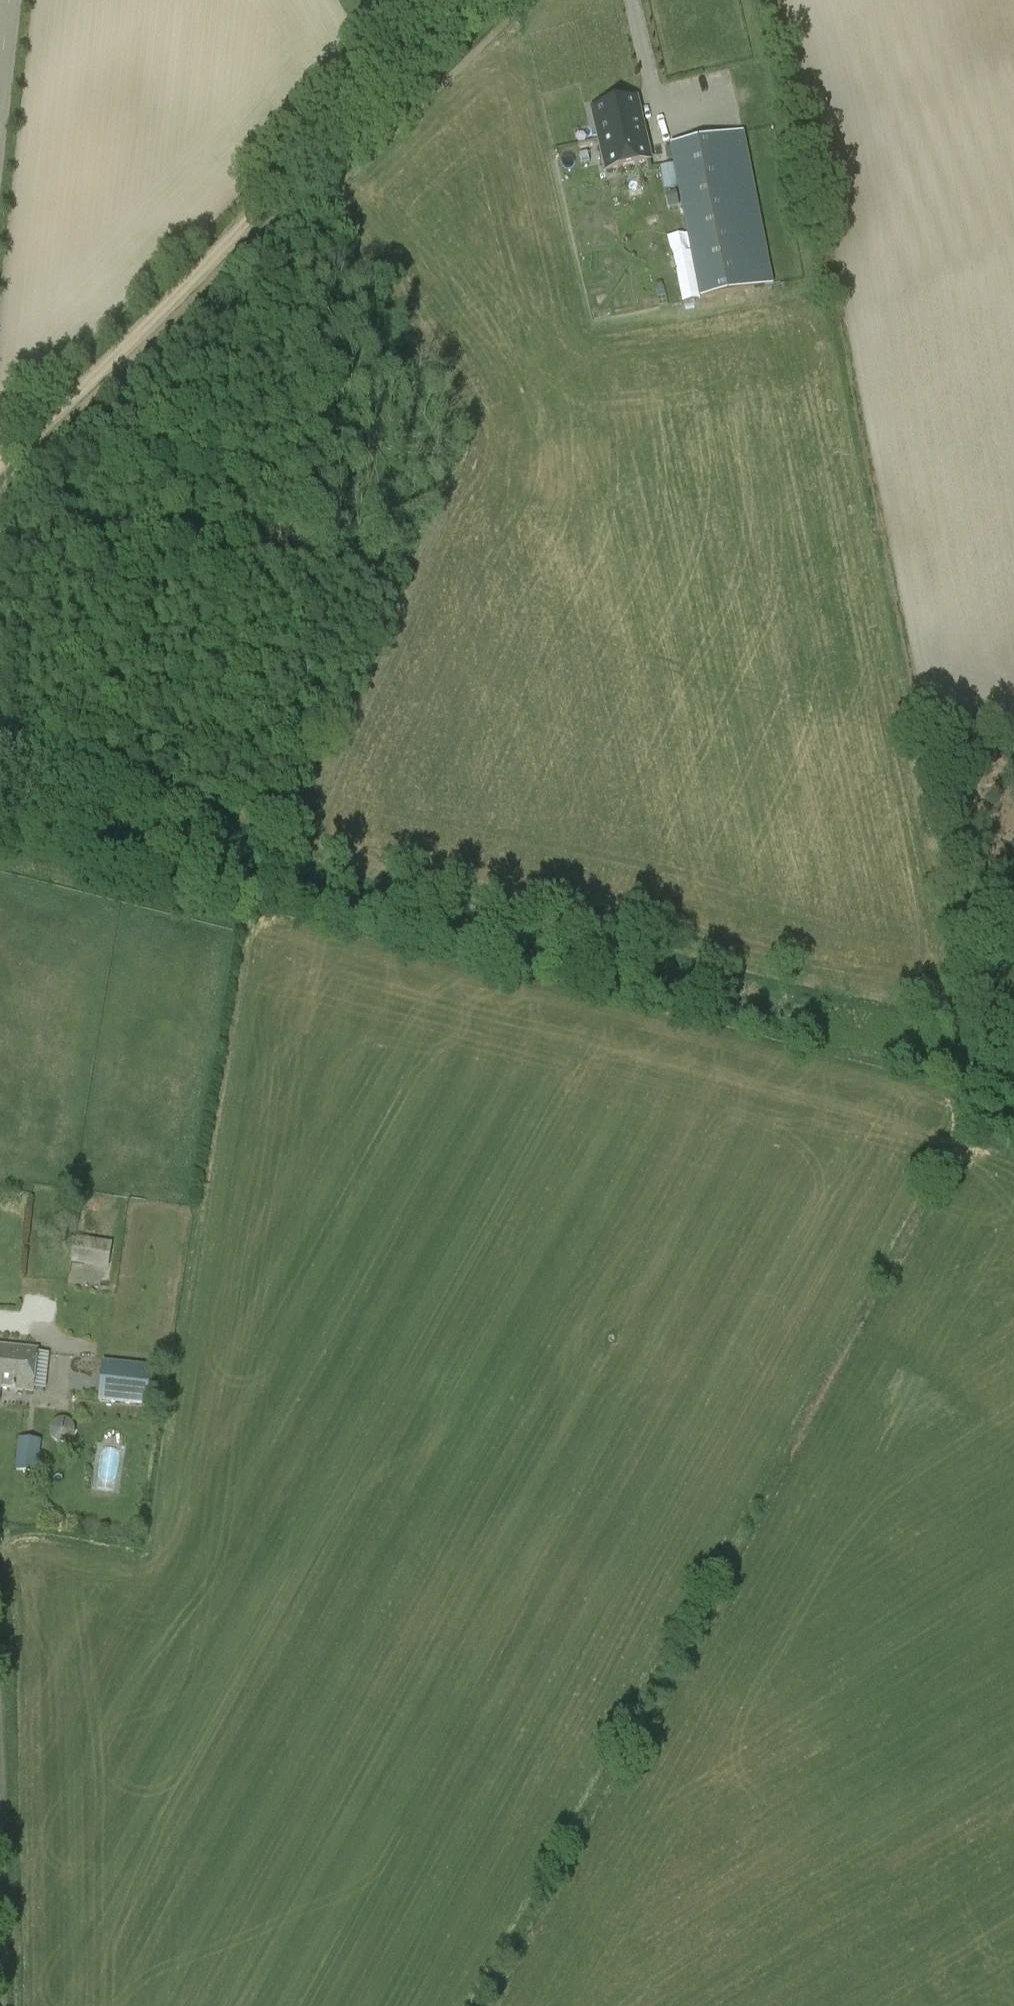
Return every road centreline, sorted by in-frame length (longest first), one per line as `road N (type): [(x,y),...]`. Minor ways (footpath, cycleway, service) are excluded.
road 1 (track): [(483,0),(0,465)]

